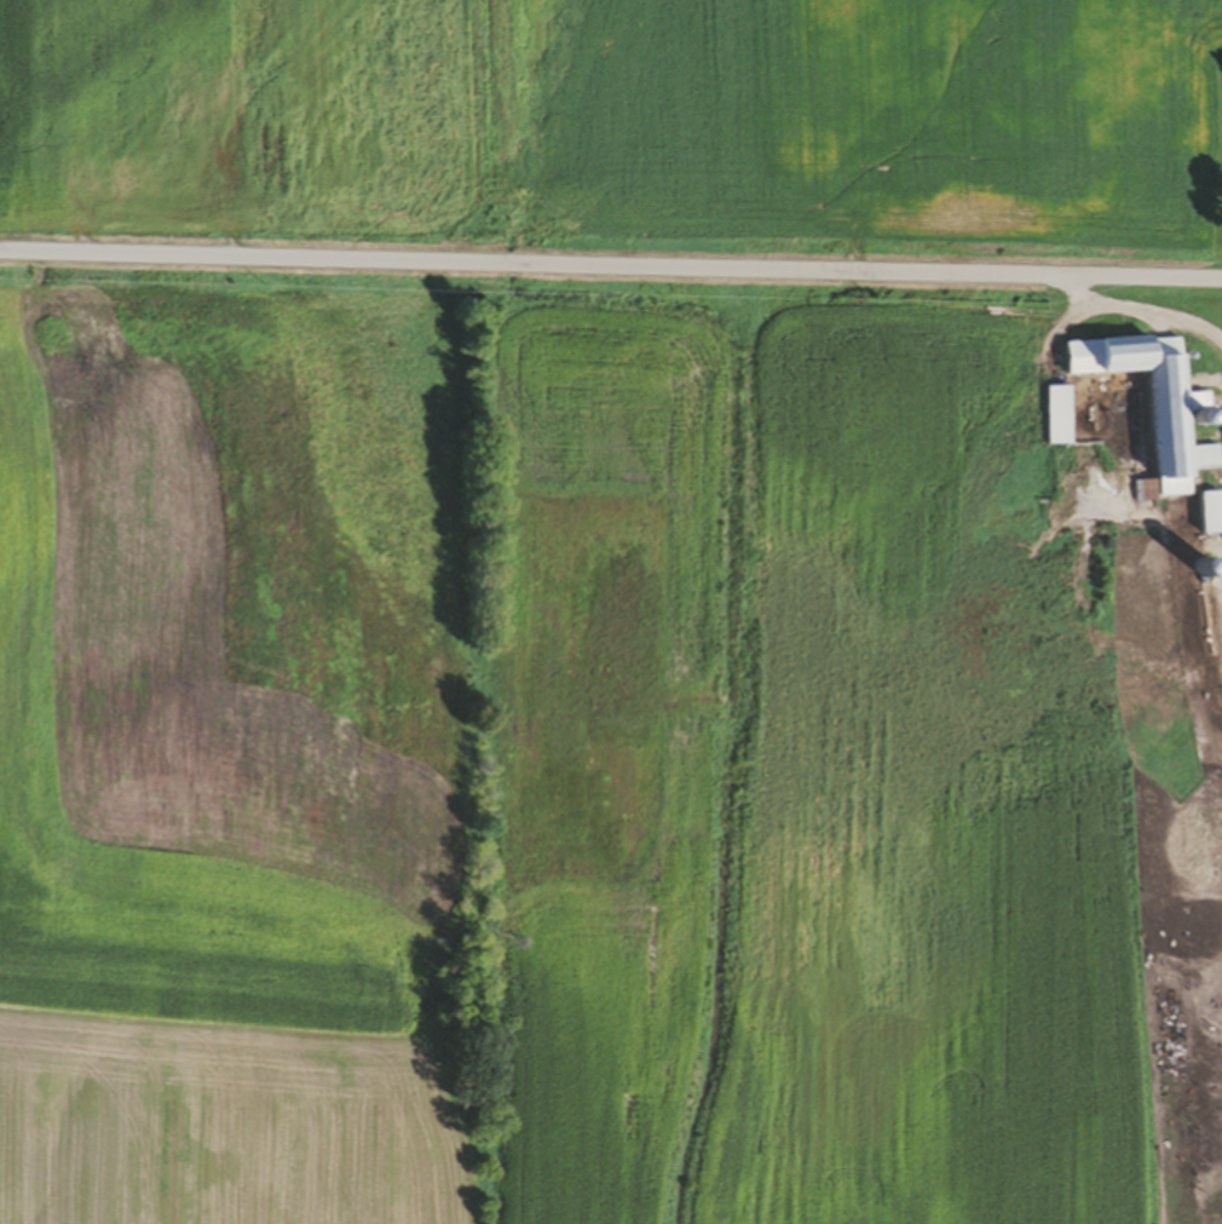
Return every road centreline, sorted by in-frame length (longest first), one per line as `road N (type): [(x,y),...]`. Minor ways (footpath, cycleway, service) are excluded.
road 1 (residential): [(1221,278),(0,252)]

